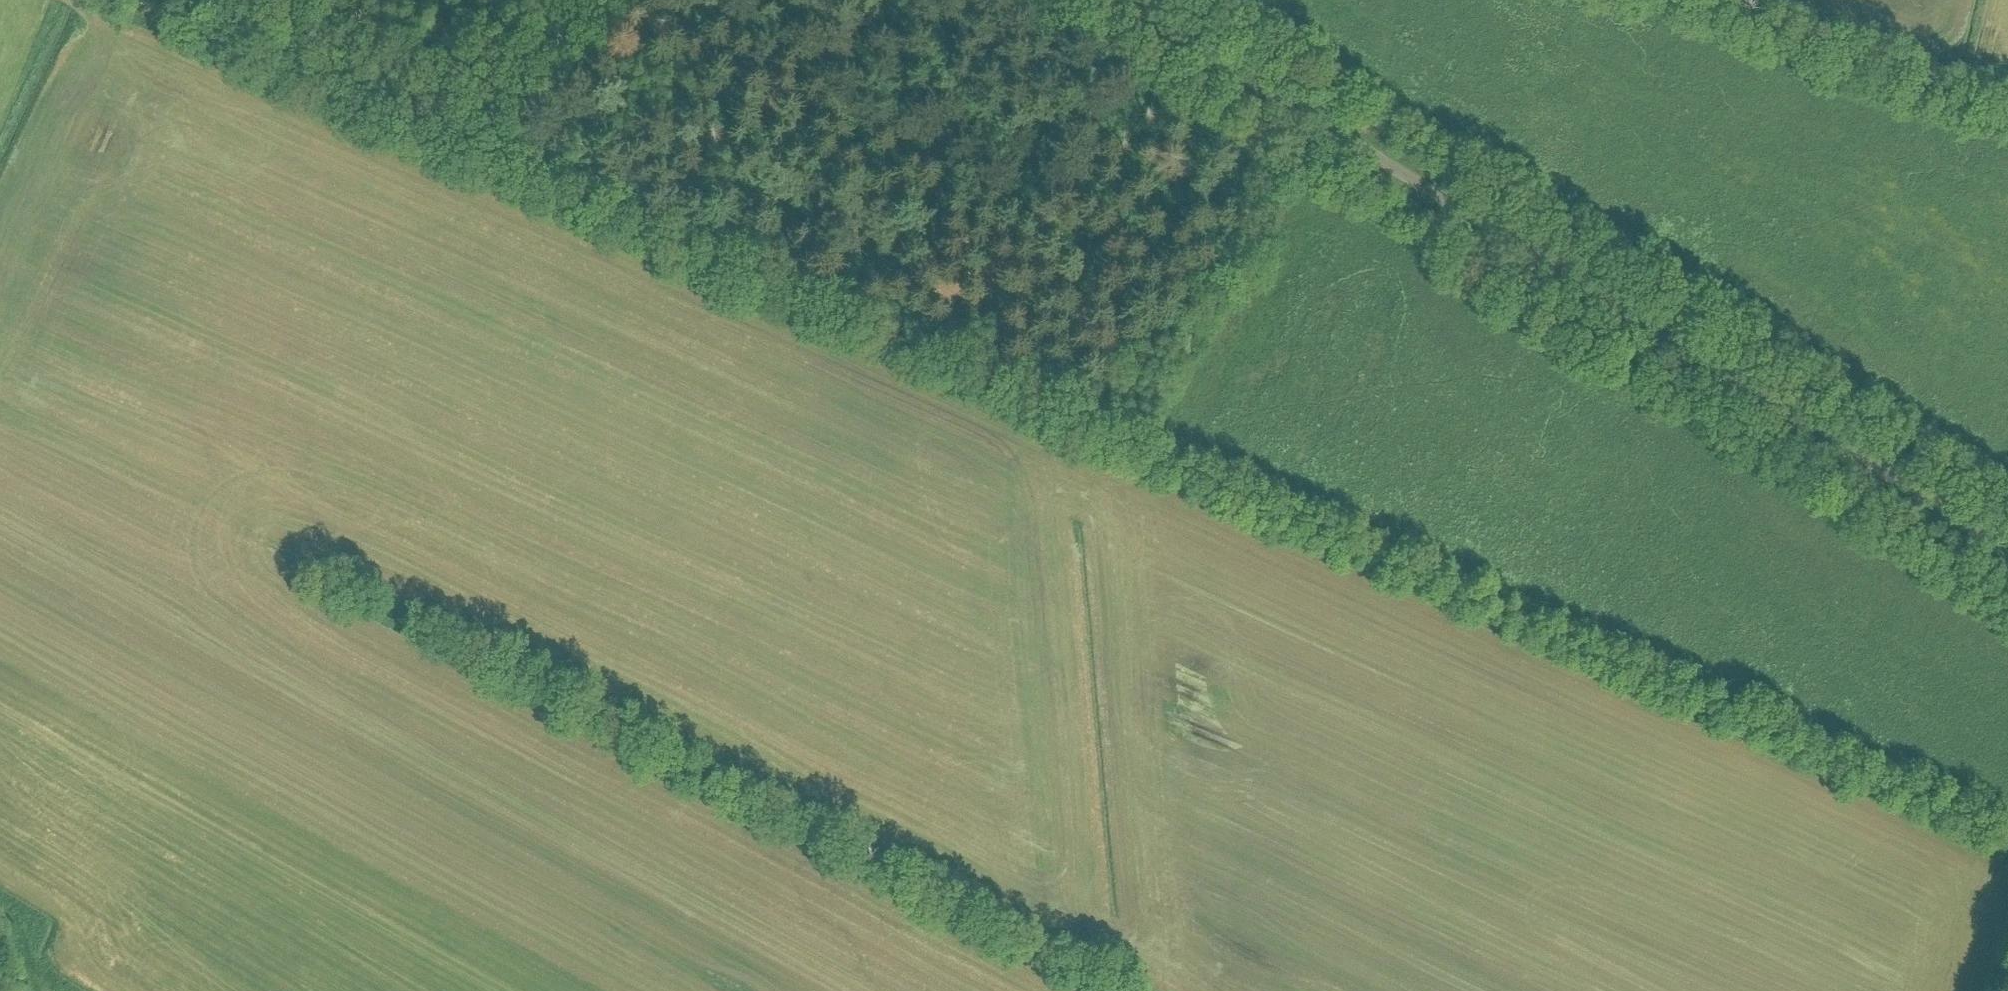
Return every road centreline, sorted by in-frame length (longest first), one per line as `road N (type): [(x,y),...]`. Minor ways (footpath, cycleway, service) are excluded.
road 1 (unclassified): [(2007,550),(1122,0)]

